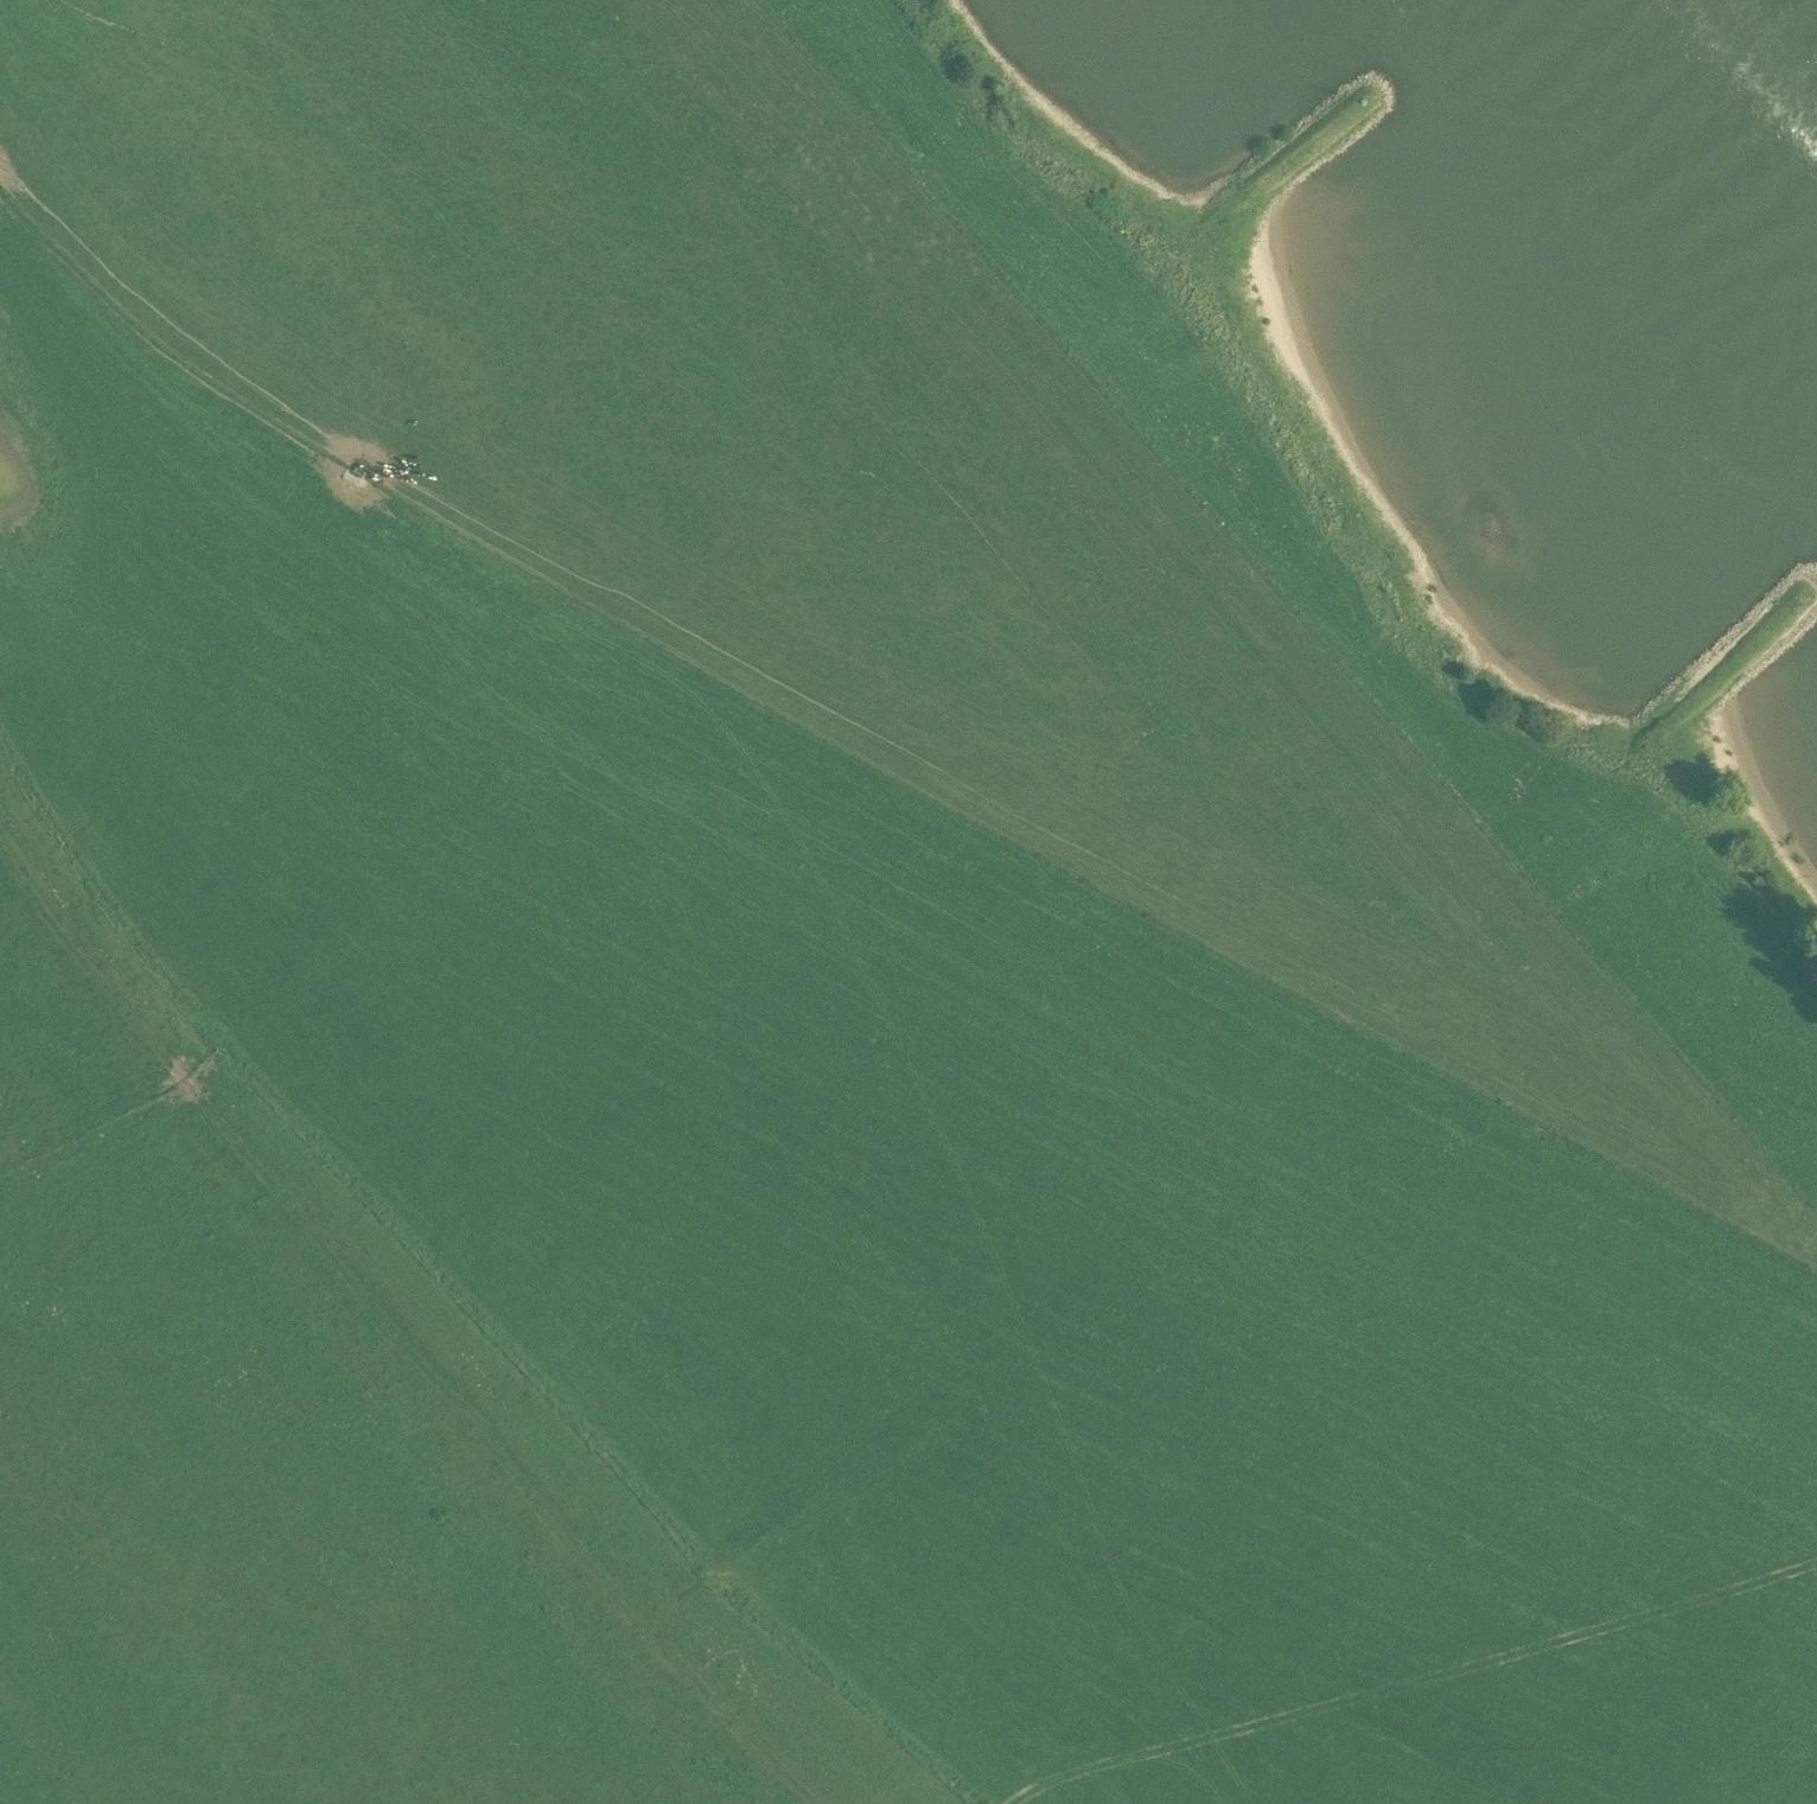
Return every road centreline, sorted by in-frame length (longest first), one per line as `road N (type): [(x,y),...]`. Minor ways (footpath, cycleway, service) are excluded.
road 1 (track): [(1816,1323),(1366,1127),(359,556),(0,289)]

